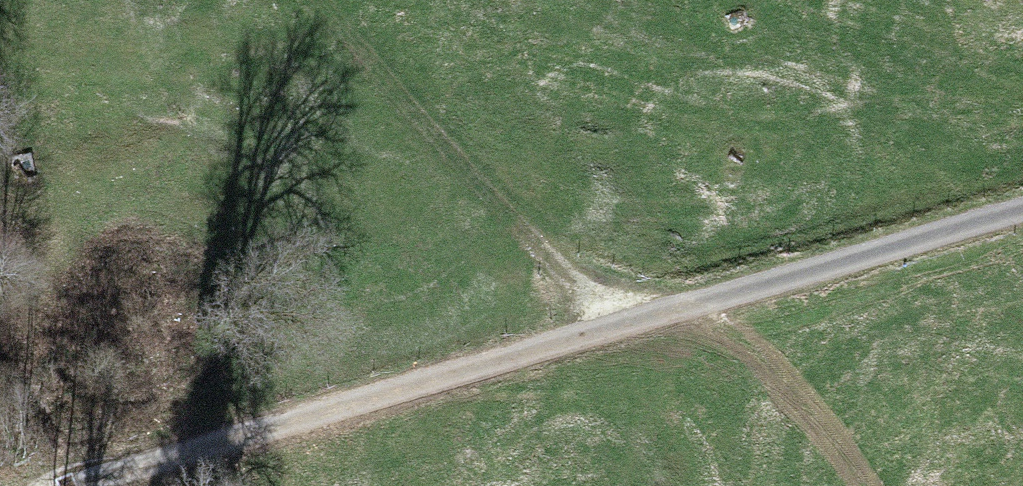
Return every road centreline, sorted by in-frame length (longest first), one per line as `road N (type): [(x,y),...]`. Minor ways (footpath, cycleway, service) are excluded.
road 1 (track): [(62,485),(168,442),(1022,207)]
road 2 (track): [(644,312),(427,135),(292,0)]

